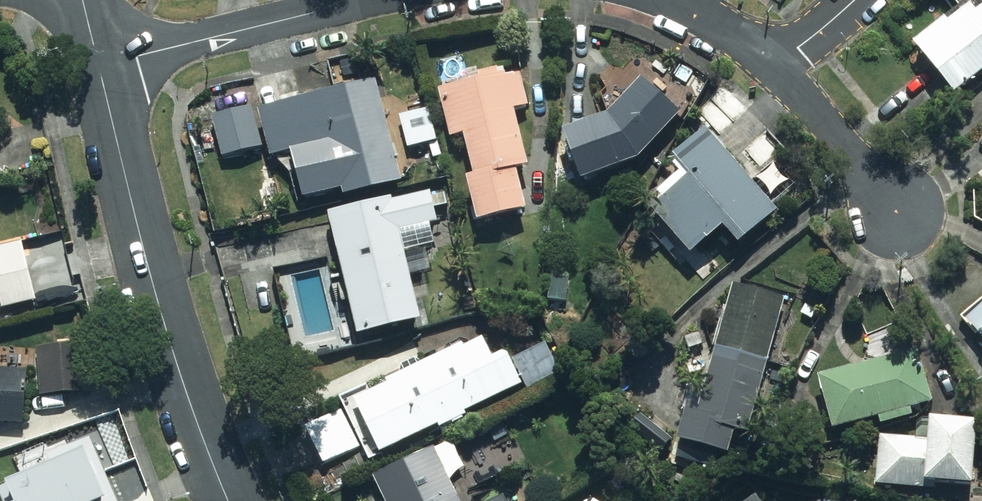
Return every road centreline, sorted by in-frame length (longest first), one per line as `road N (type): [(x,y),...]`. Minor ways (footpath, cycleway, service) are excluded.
road 1 (tertiary): [(228,500),(174,378),(99,67)]
road 2 (residential): [(99,67),(362,0)]
road 3 (residential): [(778,67),(903,222)]
road 4 (residential): [(677,0),(727,24),(778,67)]

